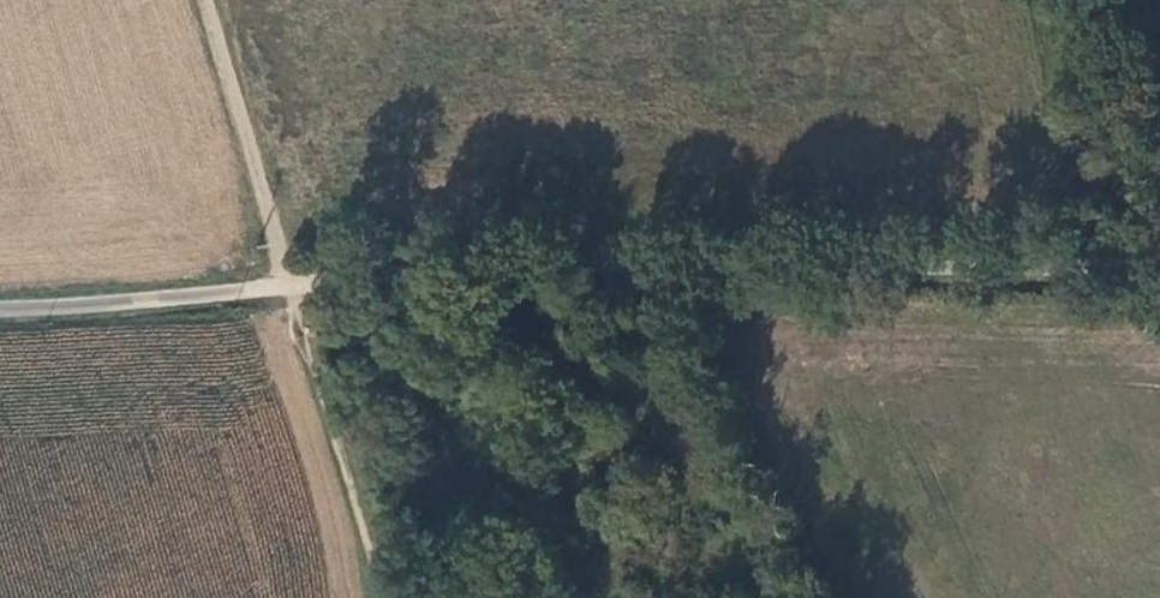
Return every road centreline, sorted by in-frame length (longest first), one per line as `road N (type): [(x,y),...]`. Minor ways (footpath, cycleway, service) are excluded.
road 1 (unclassified): [(1159,267),(716,256),(0,307)]
road 2 (track): [(204,0),(289,287)]
road 3 (track): [(1159,251),(1122,117),(1101,0)]

